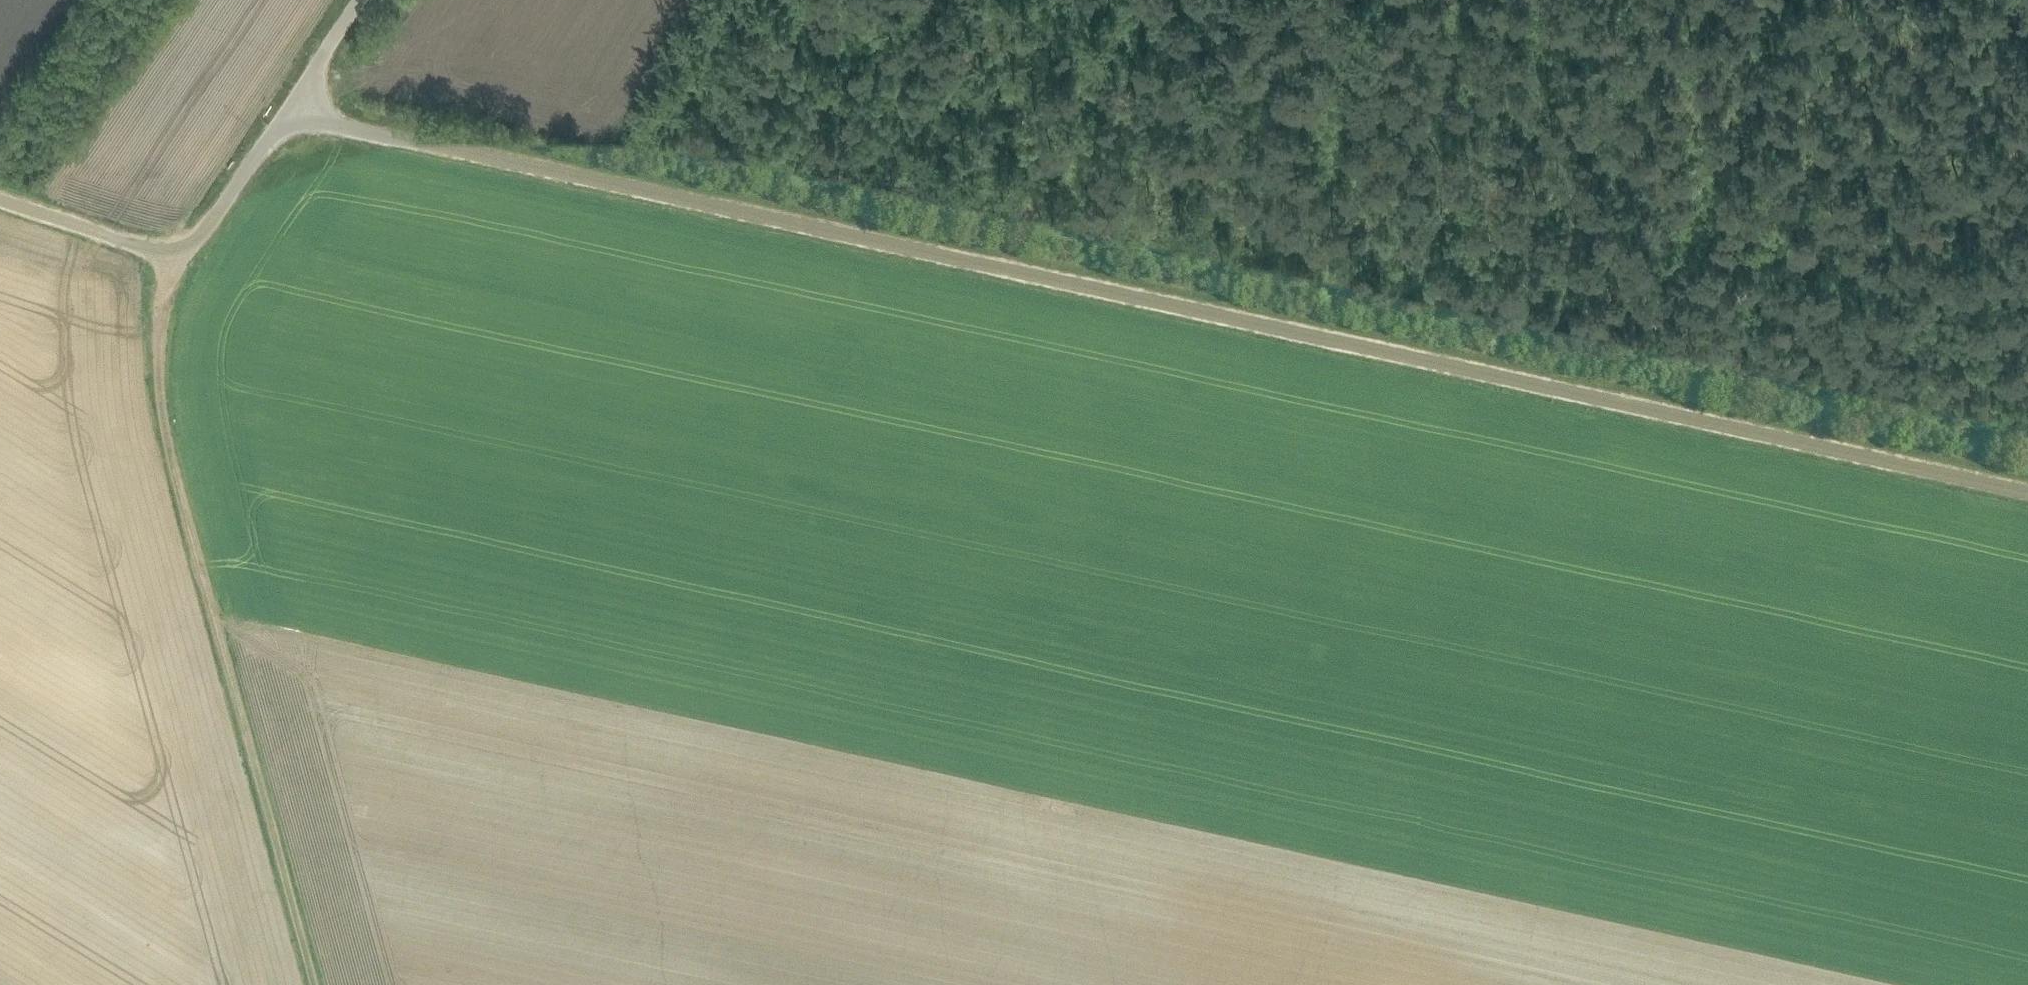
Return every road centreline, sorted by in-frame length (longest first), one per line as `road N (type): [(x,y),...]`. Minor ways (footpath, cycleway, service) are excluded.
road 1 (unclassified): [(2027,495),(334,126),(291,108)]
road 2 (track): [(166,251),(163,412),(312,984)]
road 3 (unclassified): [(291,108),(204,234),(185,246),(148,250),(0,204)]
road 4 (unclassified): [(291,108),(363,0)]

